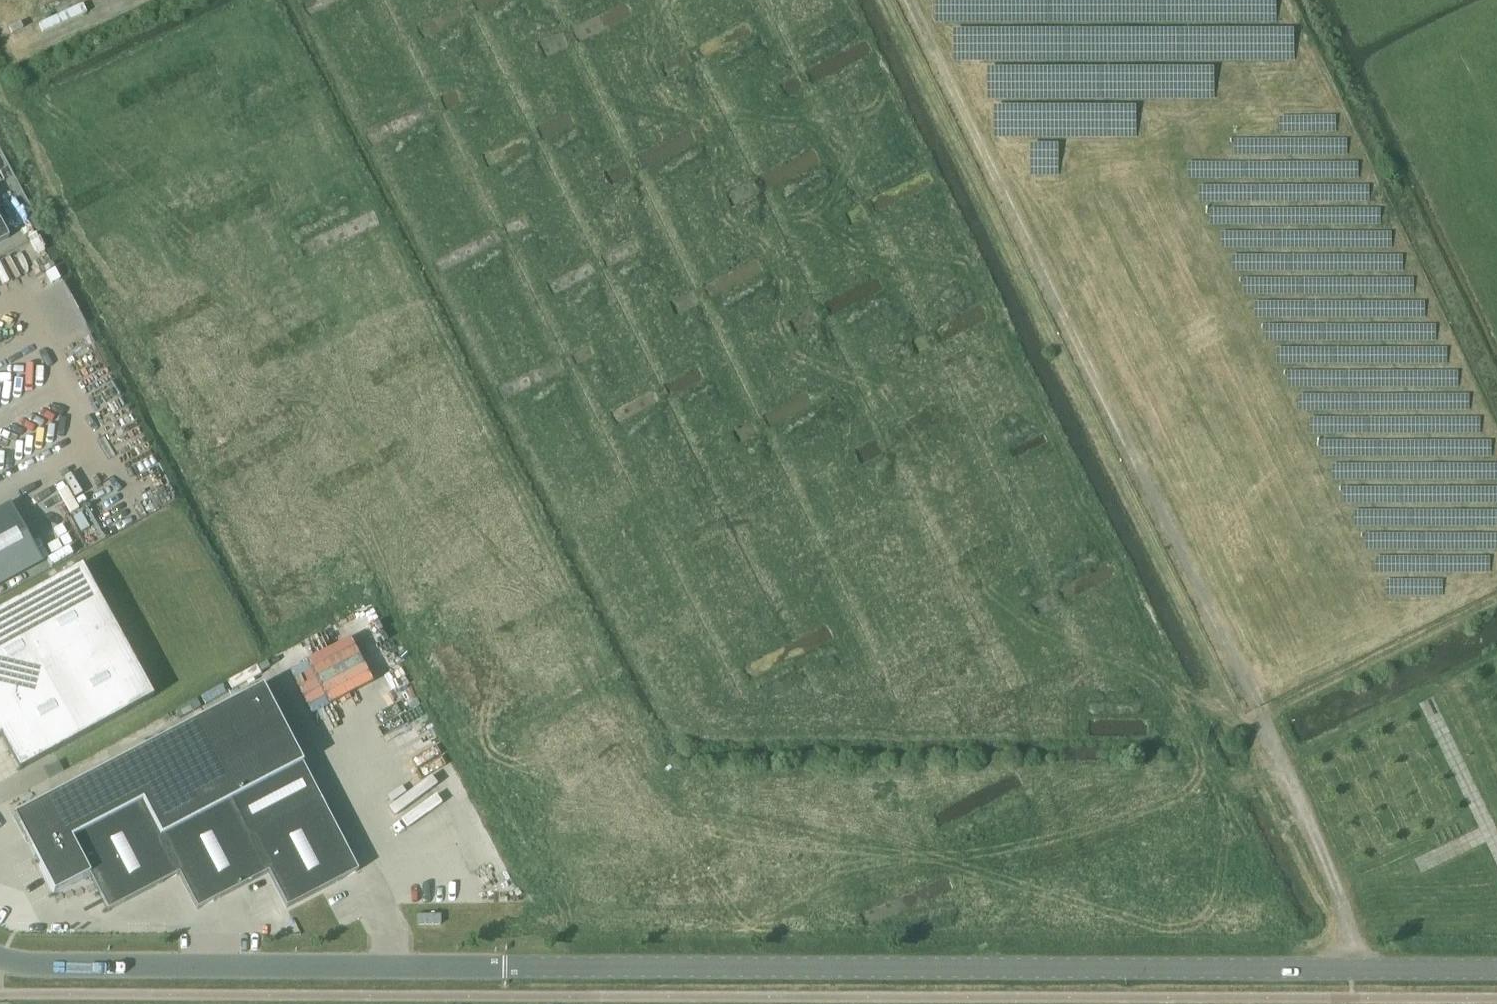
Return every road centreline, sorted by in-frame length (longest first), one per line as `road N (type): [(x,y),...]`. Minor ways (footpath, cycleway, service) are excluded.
road 1 (tertiary): [(0,957),(33,963),(1496,967)]

